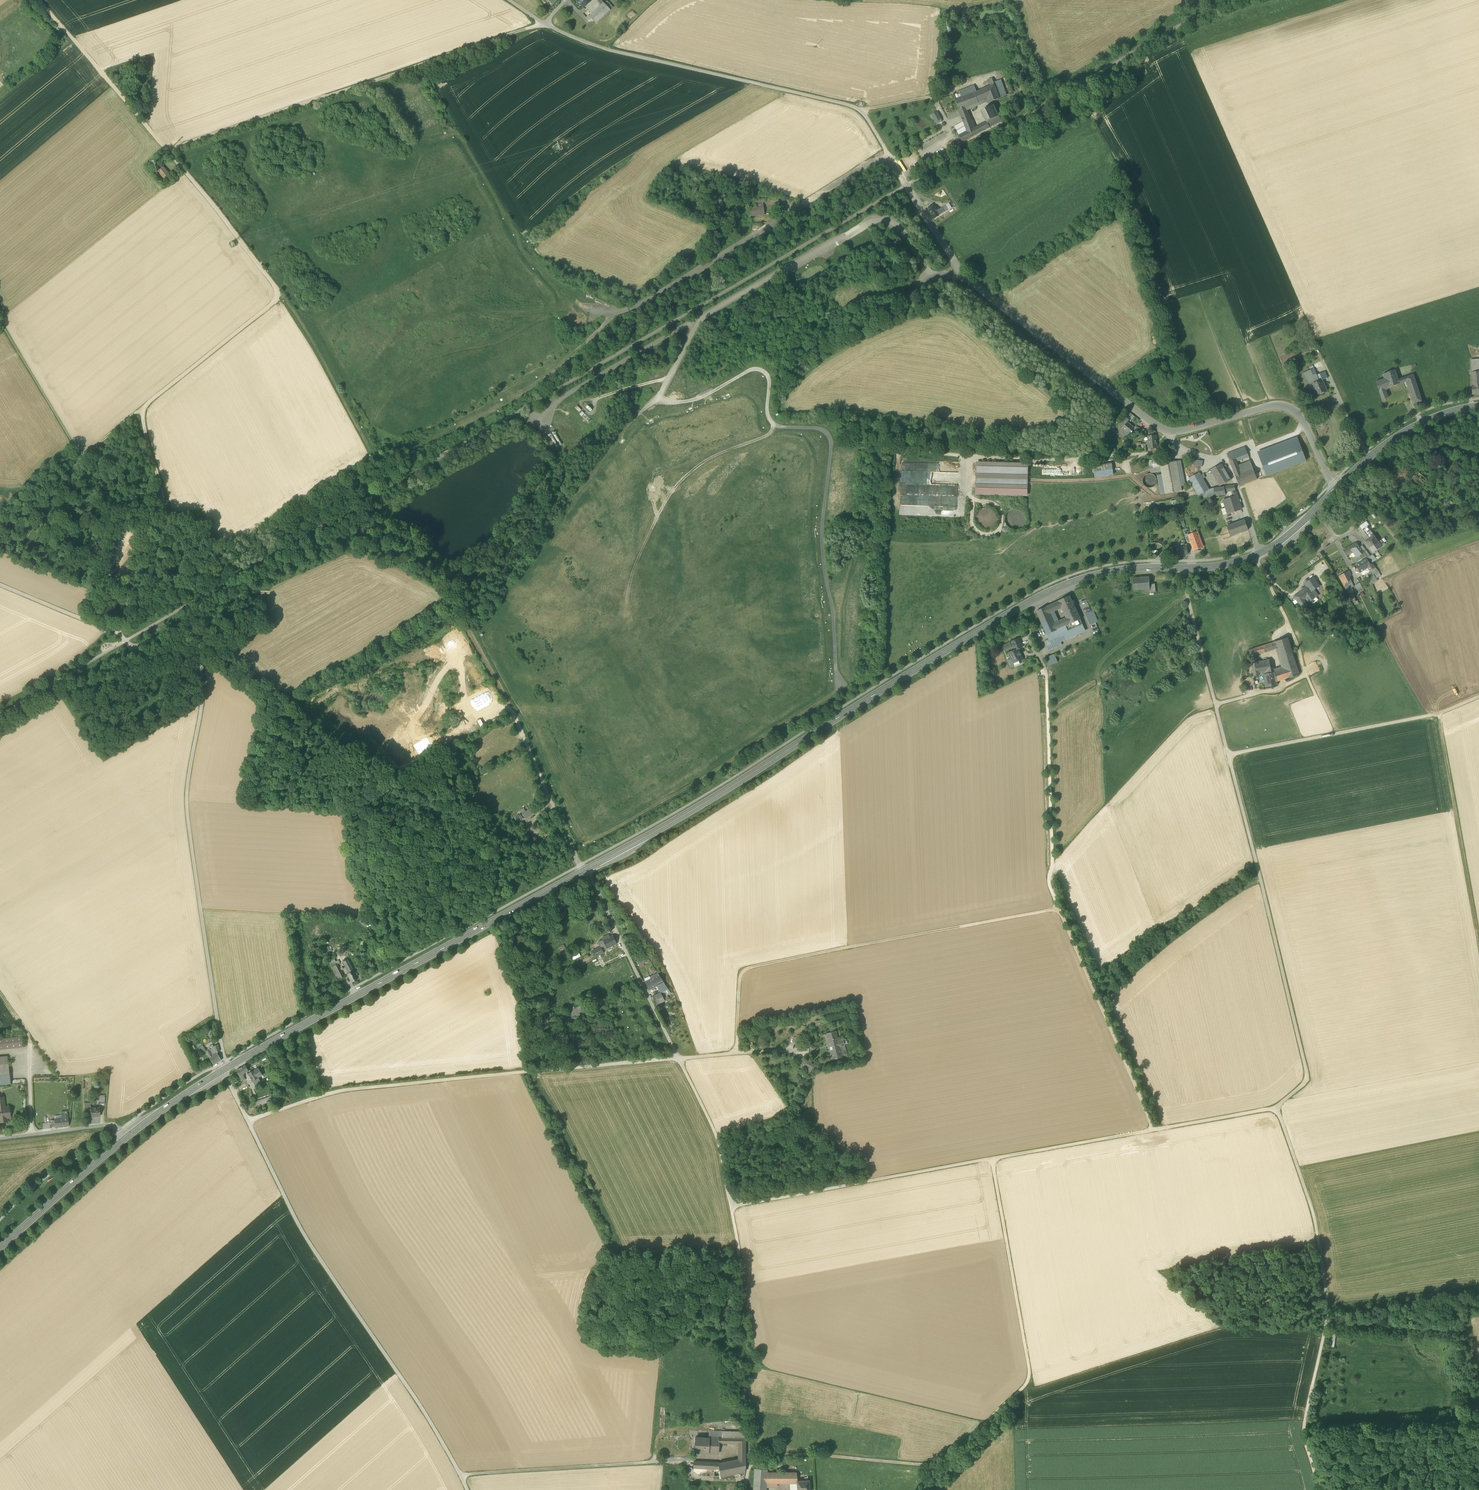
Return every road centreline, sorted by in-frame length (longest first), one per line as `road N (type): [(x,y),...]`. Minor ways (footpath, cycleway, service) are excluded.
road 1 (unclassified): [(545,24),(595,45),(861,111),(960,273),(1158,427),(1291,409),(1336,486)]
road 2 (primary): [(586,869),(1033,600),(1128,569),(1240,562),(1289,534),(1336,486)]
road 3 (track): [(38,0),(277,290),(275,301),(140,409),(164,490),(118,632)]
road 4 (track): [(1228,754),(1308,1078),(1276,1108),(1314,1215),(1327,1317),(1303,1431),(1318,1489)]
road 5 (unclassified): [(0,584),(118,632),(132,652),(183,623),(197,629),(204,686),(186,801),(225,1069)]
road 6 (track): [(731,1206),(1276,1108)]
road 7 (track): [(750,1457),(809,1454),(939,1466),(1030,1380),(992,1159)]
road 8 (unclassified): [(225,1069),(305,1236),(423,1410),(467,1489)]
road 9 (track): [(247,1119),(340,1089),(678,1059)]
road 10 (primary): [(225,1069),(586,869)]
road 11 (track): [(736,1052),(739,976),(746,969),(1059,909)]
road 12 (track): [(169,153),(545,24)]
road 13 (track): [(890,157),(632,310)]
road 14 (track): [(1228,754),(1438,714),(1478,696)]
road 15 (track): [(1059,909),(1049,883),(1046,670)]
road 16 (track): [(1154,1129),(1059,909)]
road 17 (track): [(460,1474),(694,1460)]
road 18 (track): [(0,326),(81,458),(140,409)]
road 19 (track): [(1438,714),(1478,942)]
road 20 (unclassified): [(586,869),(678,1059)]
road 21 (track): [(678,1059),(719,1145),(738,1256)]
road 22 (track): [(1181,568),(1228,754)]
road 23 (track): [(277,290),(371,455)]
road 24 (track): [(586,869),(507,703)]
road 25 (track): [(1167,431),(1188,451),(1227,462),(1261,553)]
road 26 (primary): [(0,1248),(125,1138)]
road 27 (primary): [(1336,486),(1411,428),(1478,406)]
road 28 (track): [(32,1134),(28,1036),(0,994)]
road 29 (unclassified): [(125,1138),(108,1125),(0,1138)]
road 30 (track): [(657,1462),(660,1353),(669,1337)]
road 31 (primary): [(125,1138),(225,1069)]

